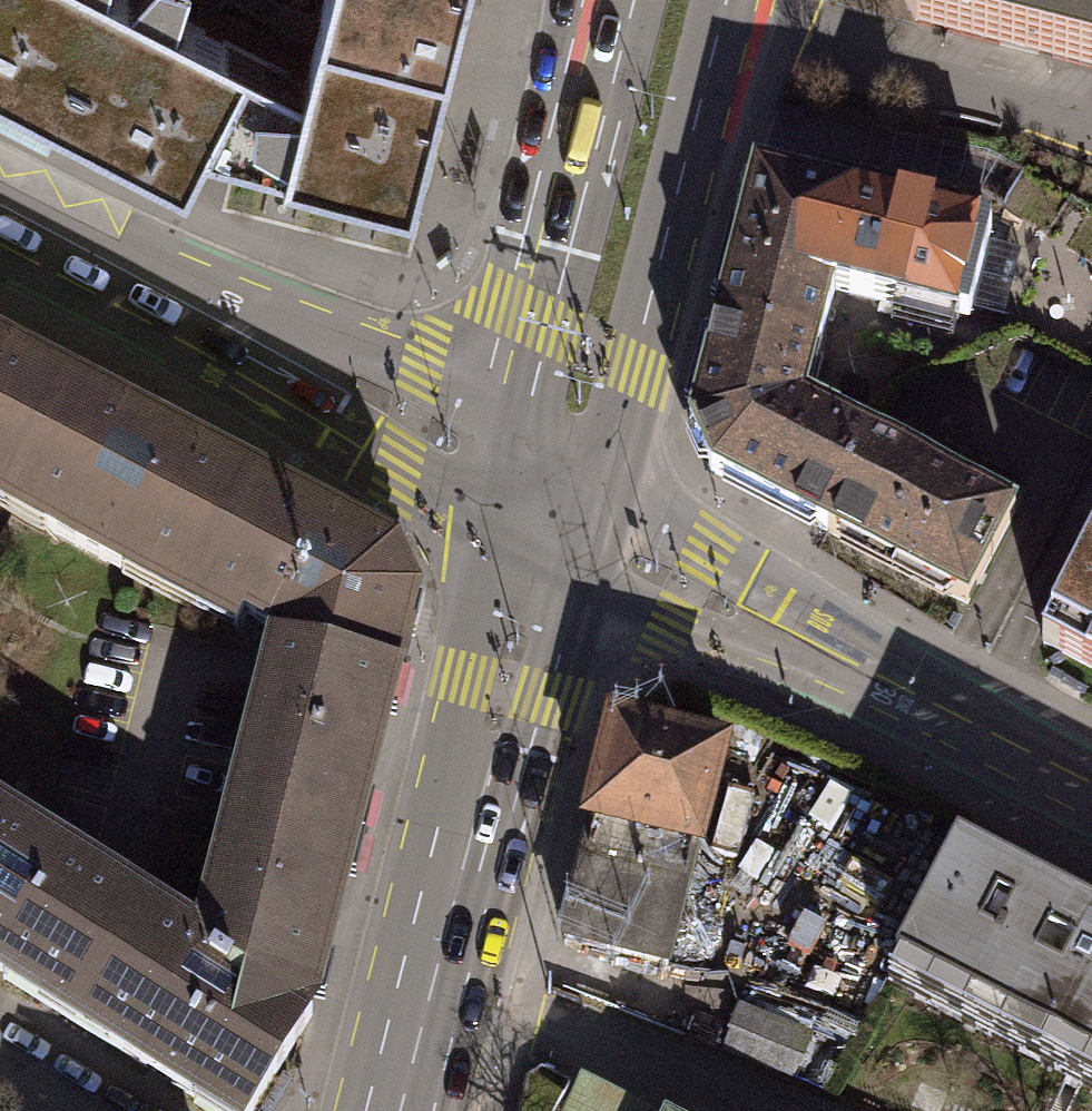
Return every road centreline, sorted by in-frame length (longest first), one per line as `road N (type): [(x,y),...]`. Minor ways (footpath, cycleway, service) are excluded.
road 1 (tertiary): [(394,1110),(549,507)]
road 2 (residential): [(0,223),(549,507)]
road 3 (residential): [(549,507),(687,590),(1091,790)]
road 4 (tertiary): [(549,507),(596,455),(620,409),(726,0)]
road 5 (tertiary): [(635,0),(533,398),(533,455),(549,507)]

